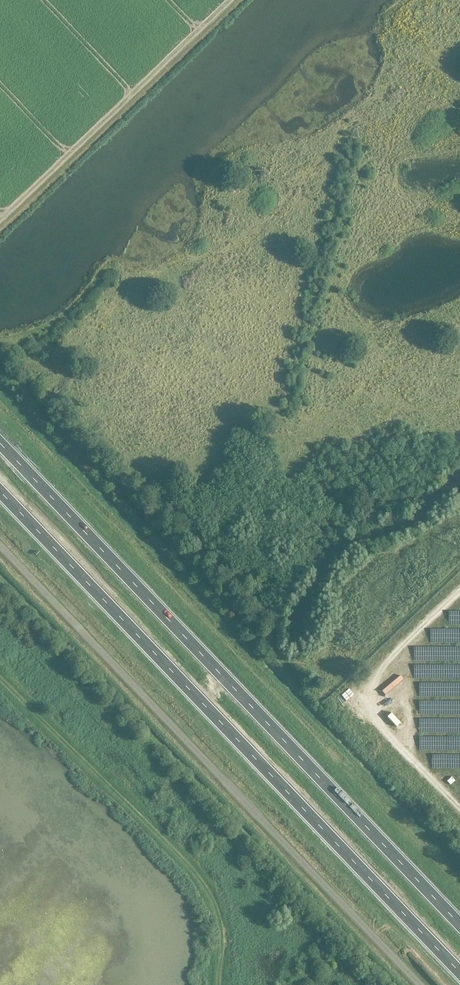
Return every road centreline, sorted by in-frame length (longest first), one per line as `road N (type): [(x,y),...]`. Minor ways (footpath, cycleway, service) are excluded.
road 1 (trunk): [(0,490),(459,971)]
road 2 (trunk): [(459,925),(0,445)]
road 3 (unclassified): [(421,984),(0,547)]

